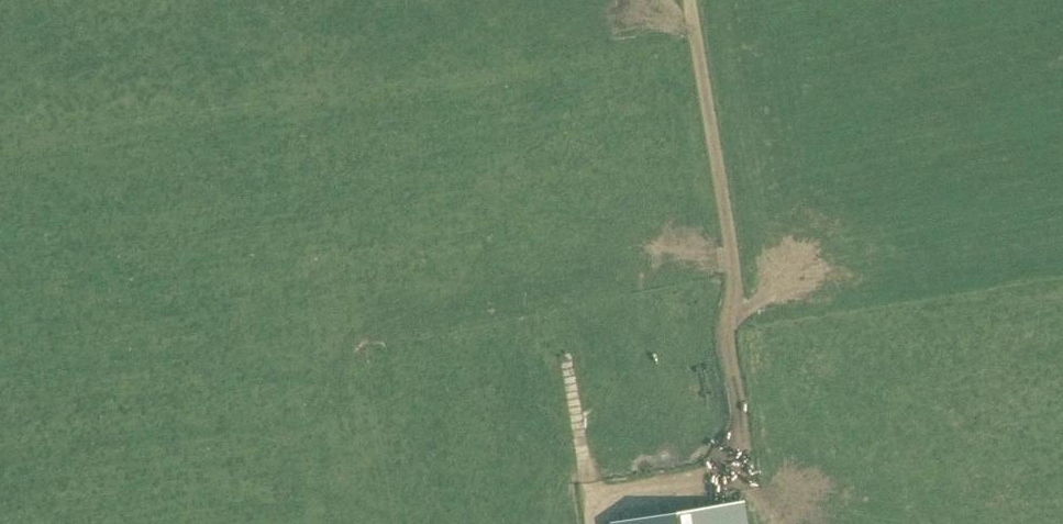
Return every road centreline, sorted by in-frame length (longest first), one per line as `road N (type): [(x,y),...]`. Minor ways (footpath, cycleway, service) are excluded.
road 1 (track): [(706,483),(754,475),(729,328),(741,283),(695,0)]

